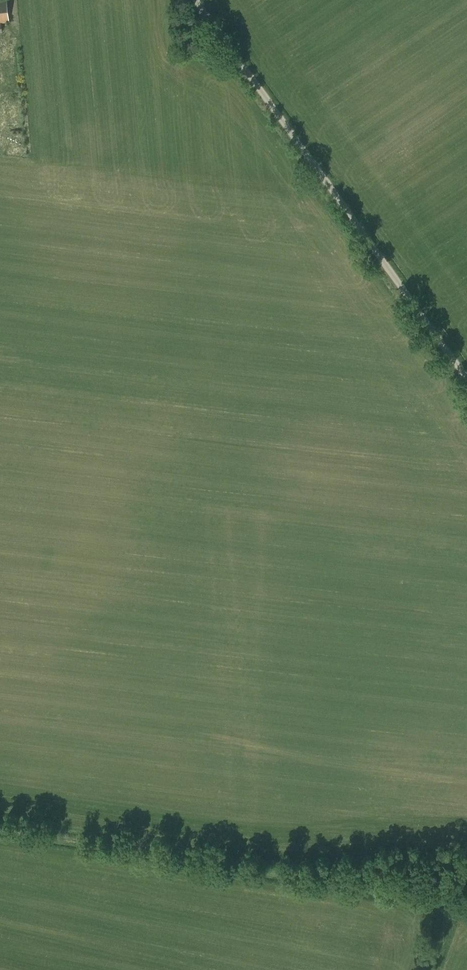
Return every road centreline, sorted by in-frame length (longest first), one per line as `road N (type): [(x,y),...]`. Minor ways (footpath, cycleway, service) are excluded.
road 1 (unclassified): [(466,379),(195,0)]

